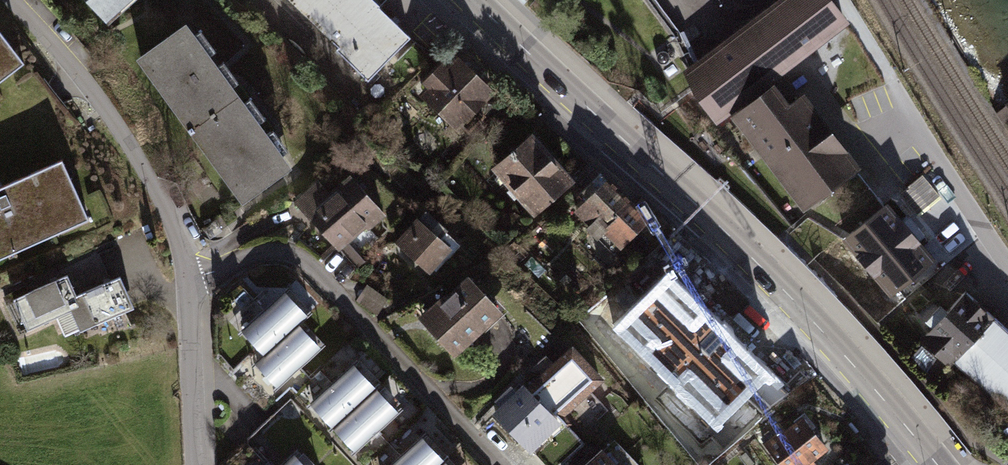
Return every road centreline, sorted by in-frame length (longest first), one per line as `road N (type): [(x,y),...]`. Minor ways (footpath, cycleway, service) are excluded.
road 1 (primary): [(480,0),(809,312),(939,464)]
road 2 (residential): [(202,464),(198,283),(176,212),(11,0)]

